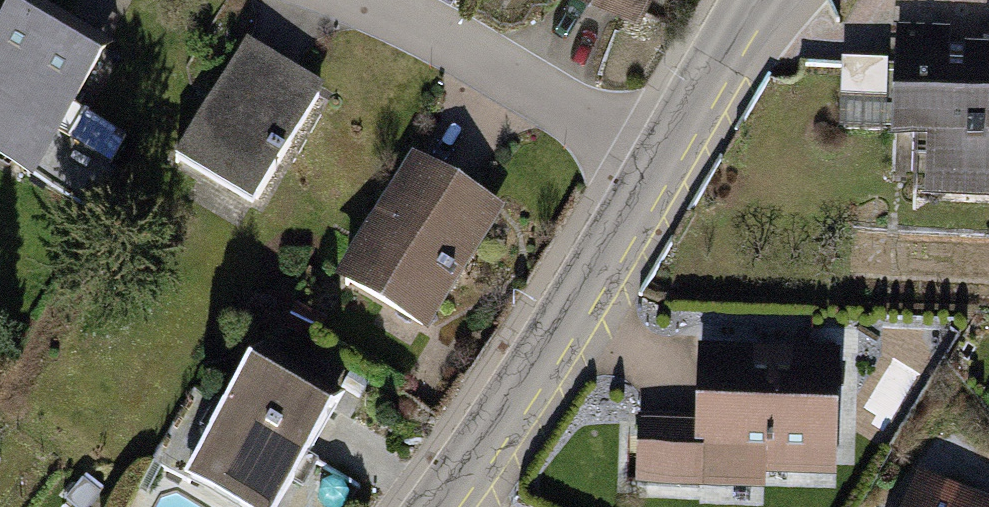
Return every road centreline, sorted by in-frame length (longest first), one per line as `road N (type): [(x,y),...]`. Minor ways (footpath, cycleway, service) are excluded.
road 1 (tertiary): [(434,506),(561,325),(655,161)]
road 2 (residential): [(370,0),(655,161)]
road 3 (tertiary): [(655,161),(756,0)]

